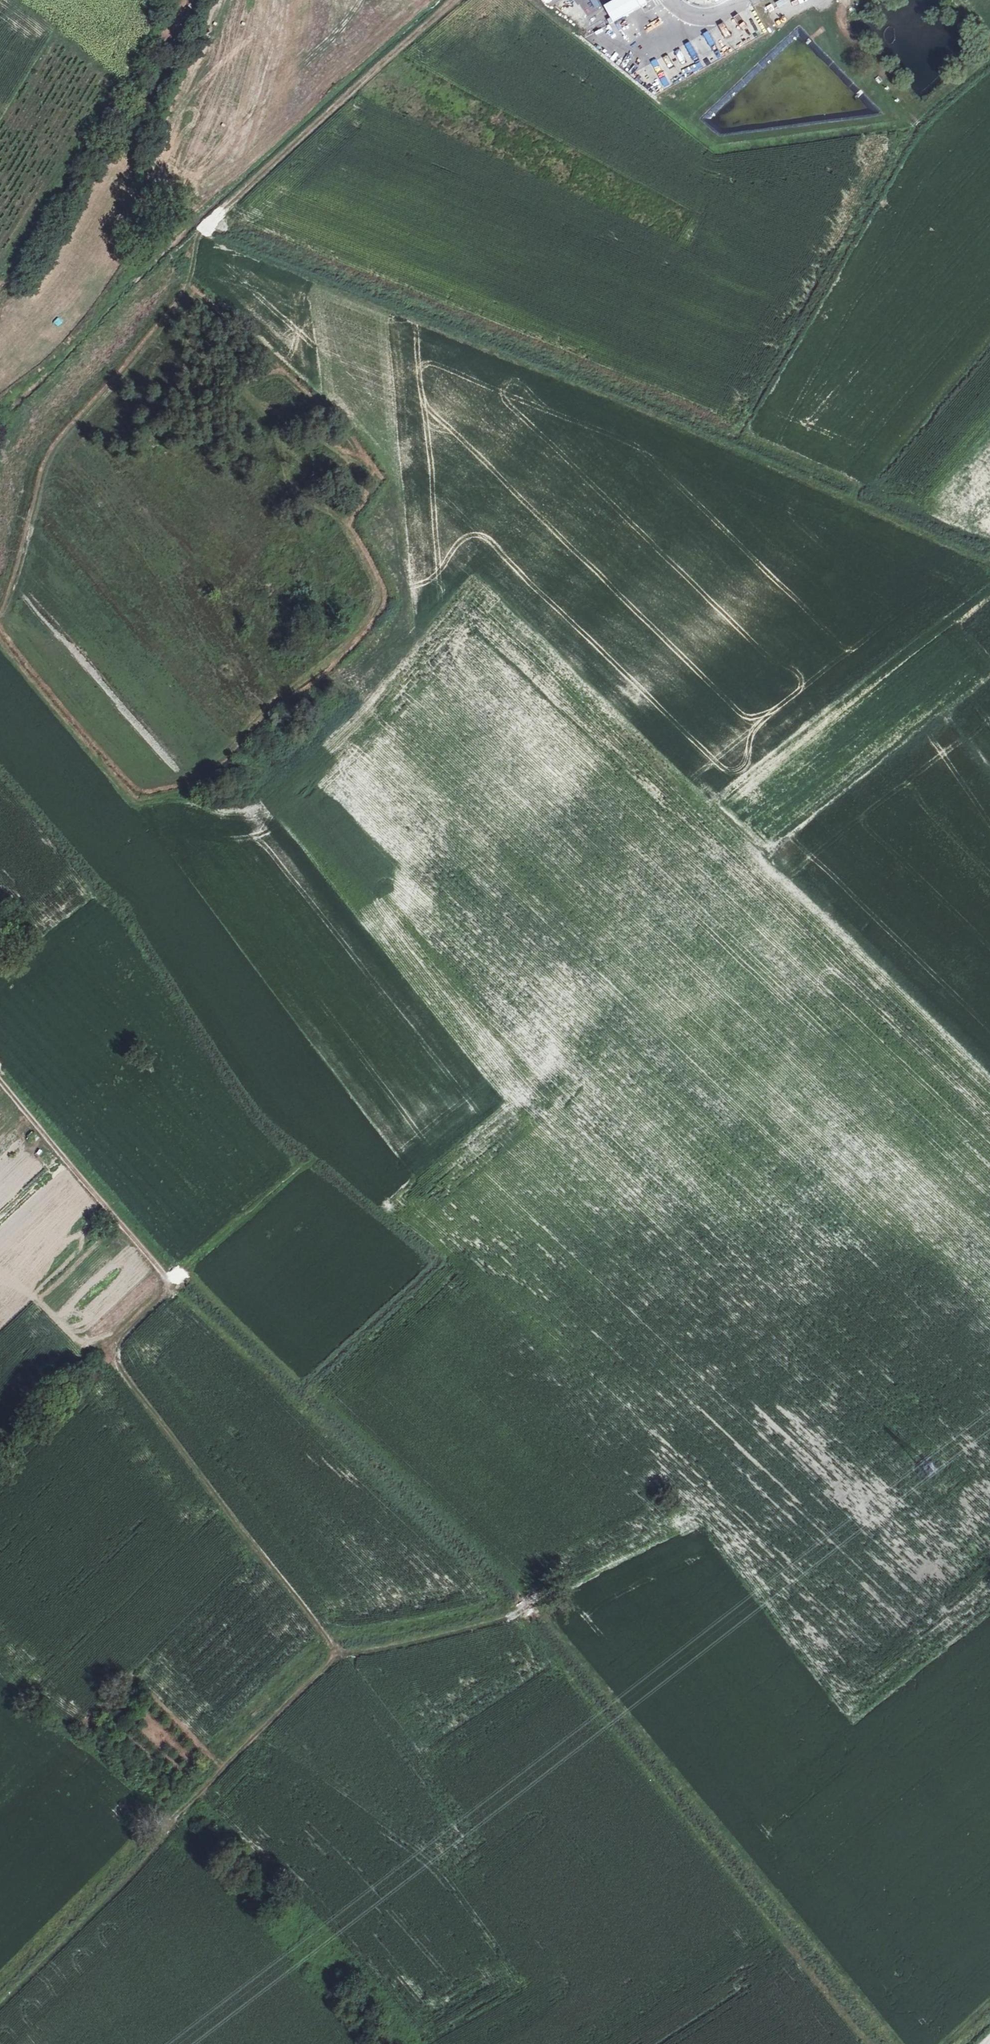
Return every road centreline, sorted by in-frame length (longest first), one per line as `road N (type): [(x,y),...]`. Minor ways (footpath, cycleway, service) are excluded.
road 1 (track): [(0,1078),(165,1272),(167,1292),(112,1341),(115,1358),(339,1653),(151,1838)]
road 2 (track): [(0,1988),(151,1838)]
road 3 (track): [(339,1653),(530,1608)]

